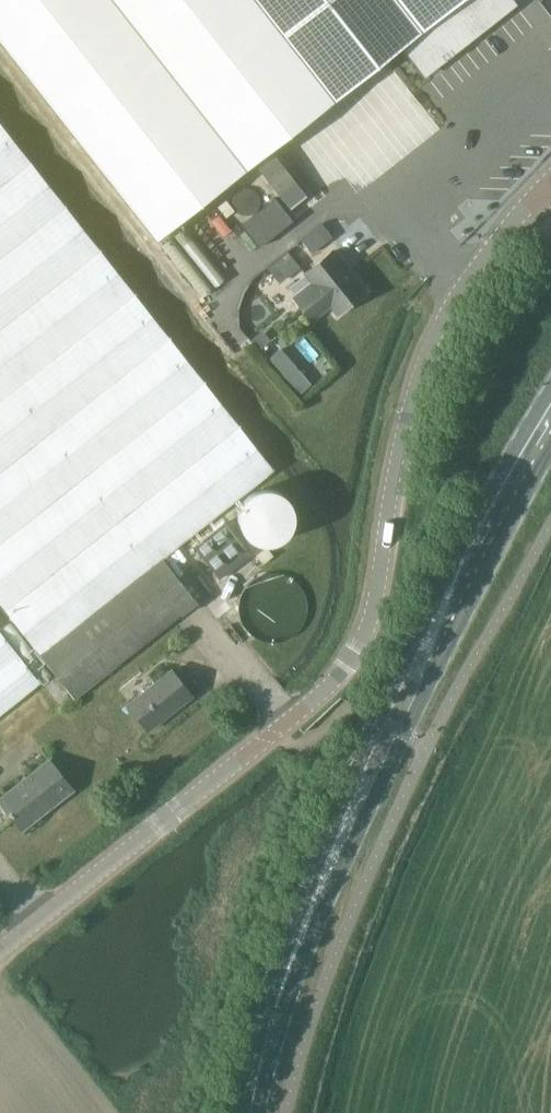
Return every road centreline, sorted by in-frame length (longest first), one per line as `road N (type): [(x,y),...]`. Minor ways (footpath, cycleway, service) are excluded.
road 1 (tertiary): [(0,951),(329,685),(352,657),(369,617),(418,382),(445,313),(550,183)]
road 2 (primary): [(456,599),(397,680),(359,766),(339,853)]
road 3 (primary): [(339,853),(406,733),(456,599)]
road 4 (primary): [(254,1112),(285,985),(339,853)]
road 5 (primary): [(456,599),(550,424)]

